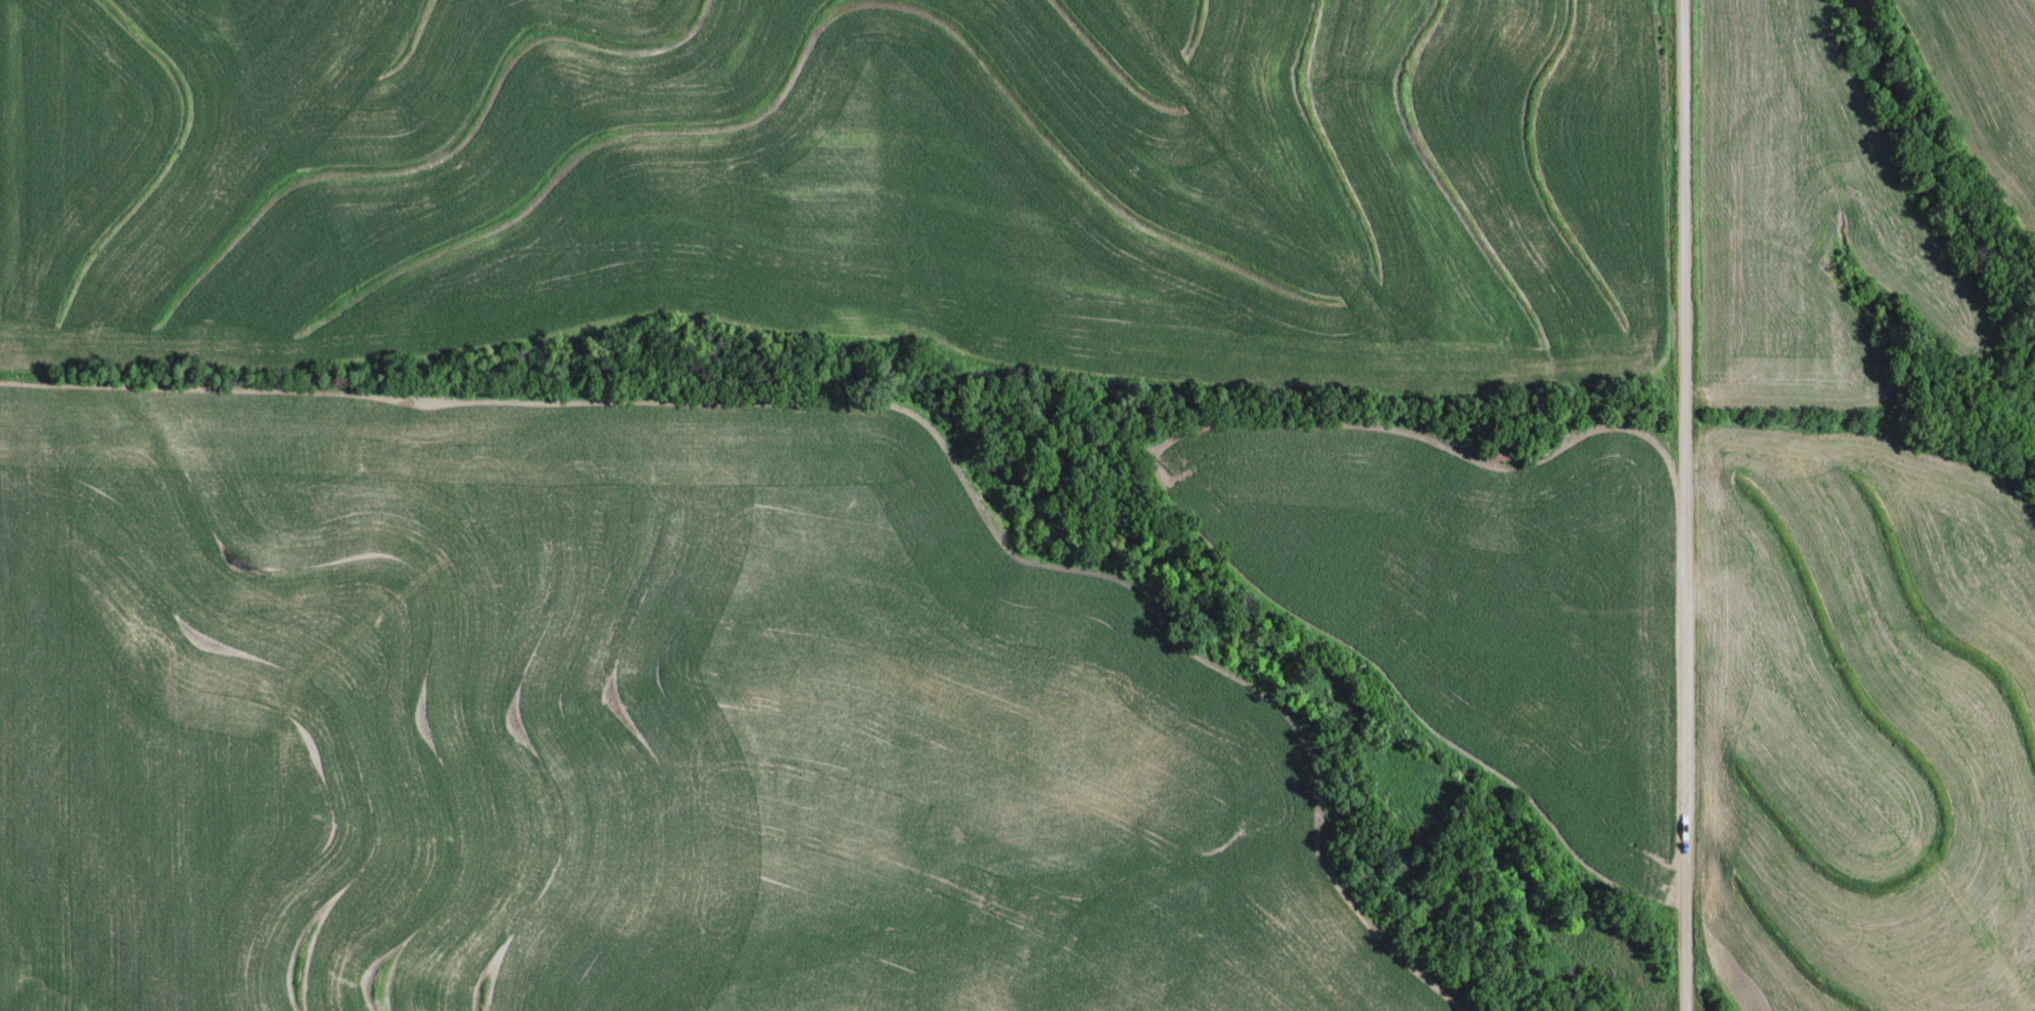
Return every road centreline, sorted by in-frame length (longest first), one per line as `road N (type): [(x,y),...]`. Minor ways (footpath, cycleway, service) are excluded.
road 1 (residential): [(1689,1010),(1692,0)]

